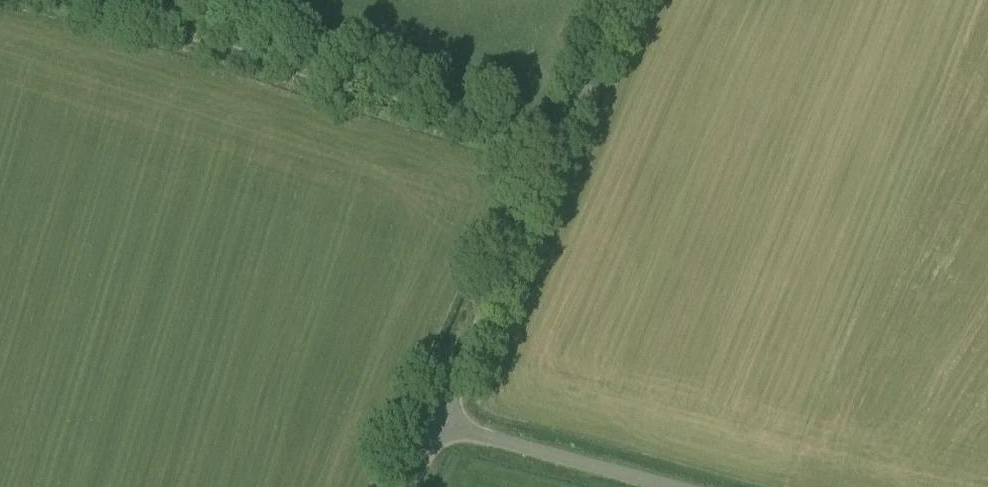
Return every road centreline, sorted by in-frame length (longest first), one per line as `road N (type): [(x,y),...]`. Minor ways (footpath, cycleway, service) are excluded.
road 1 (track): [(87,0),(558,150)]
road 2 (unclassified): [(437,429),(625,0)]
road 3 (unclassified): [(655,486),(437,429)]

